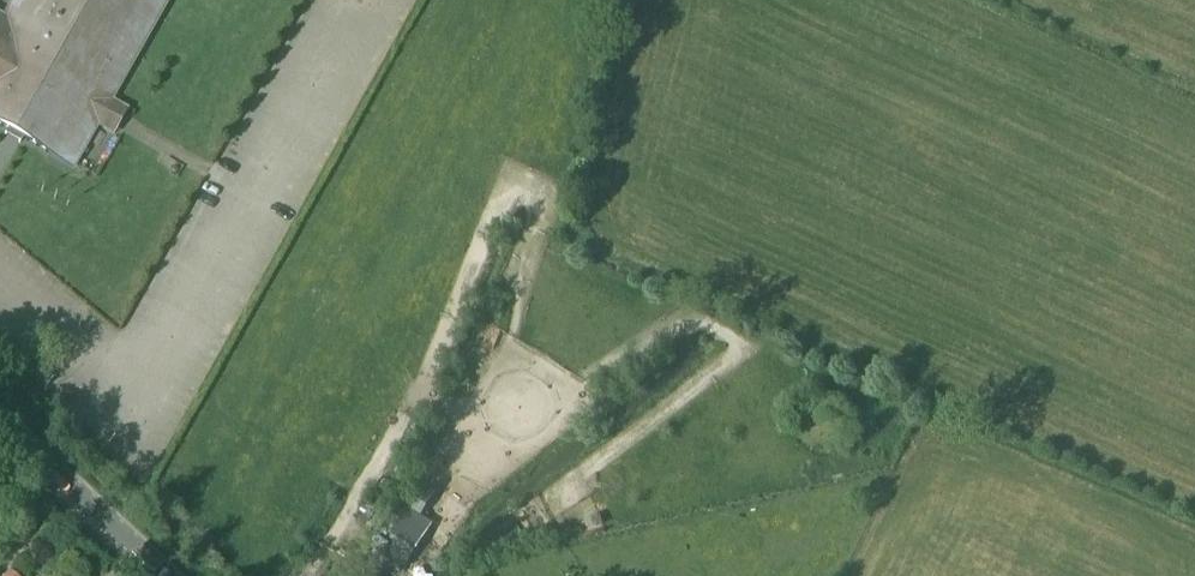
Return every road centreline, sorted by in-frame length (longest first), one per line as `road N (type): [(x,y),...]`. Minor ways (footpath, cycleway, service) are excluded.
road 1 (tertiary): [(164,575),(0,422)]

